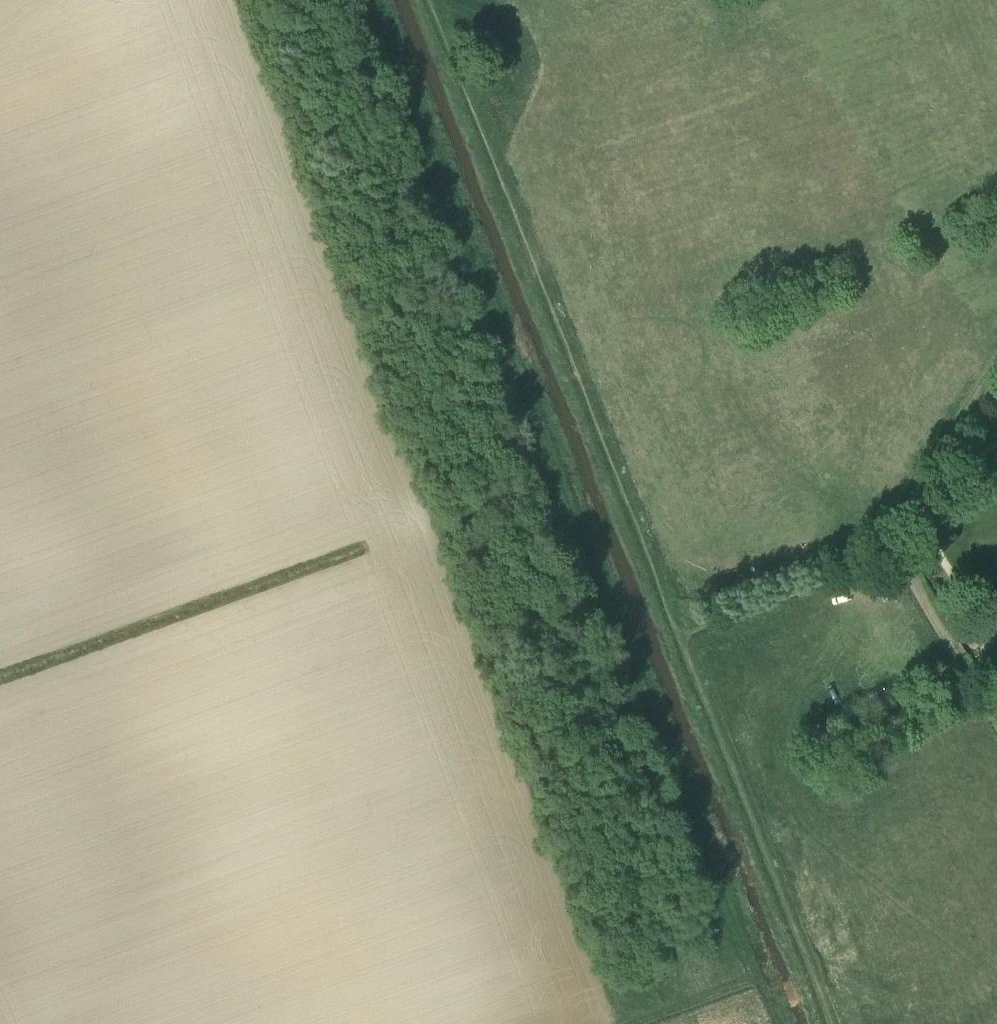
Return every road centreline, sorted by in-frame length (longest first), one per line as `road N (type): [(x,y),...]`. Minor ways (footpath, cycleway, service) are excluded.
road 1 (track): [(996,365),(889,535),(996,716)]

